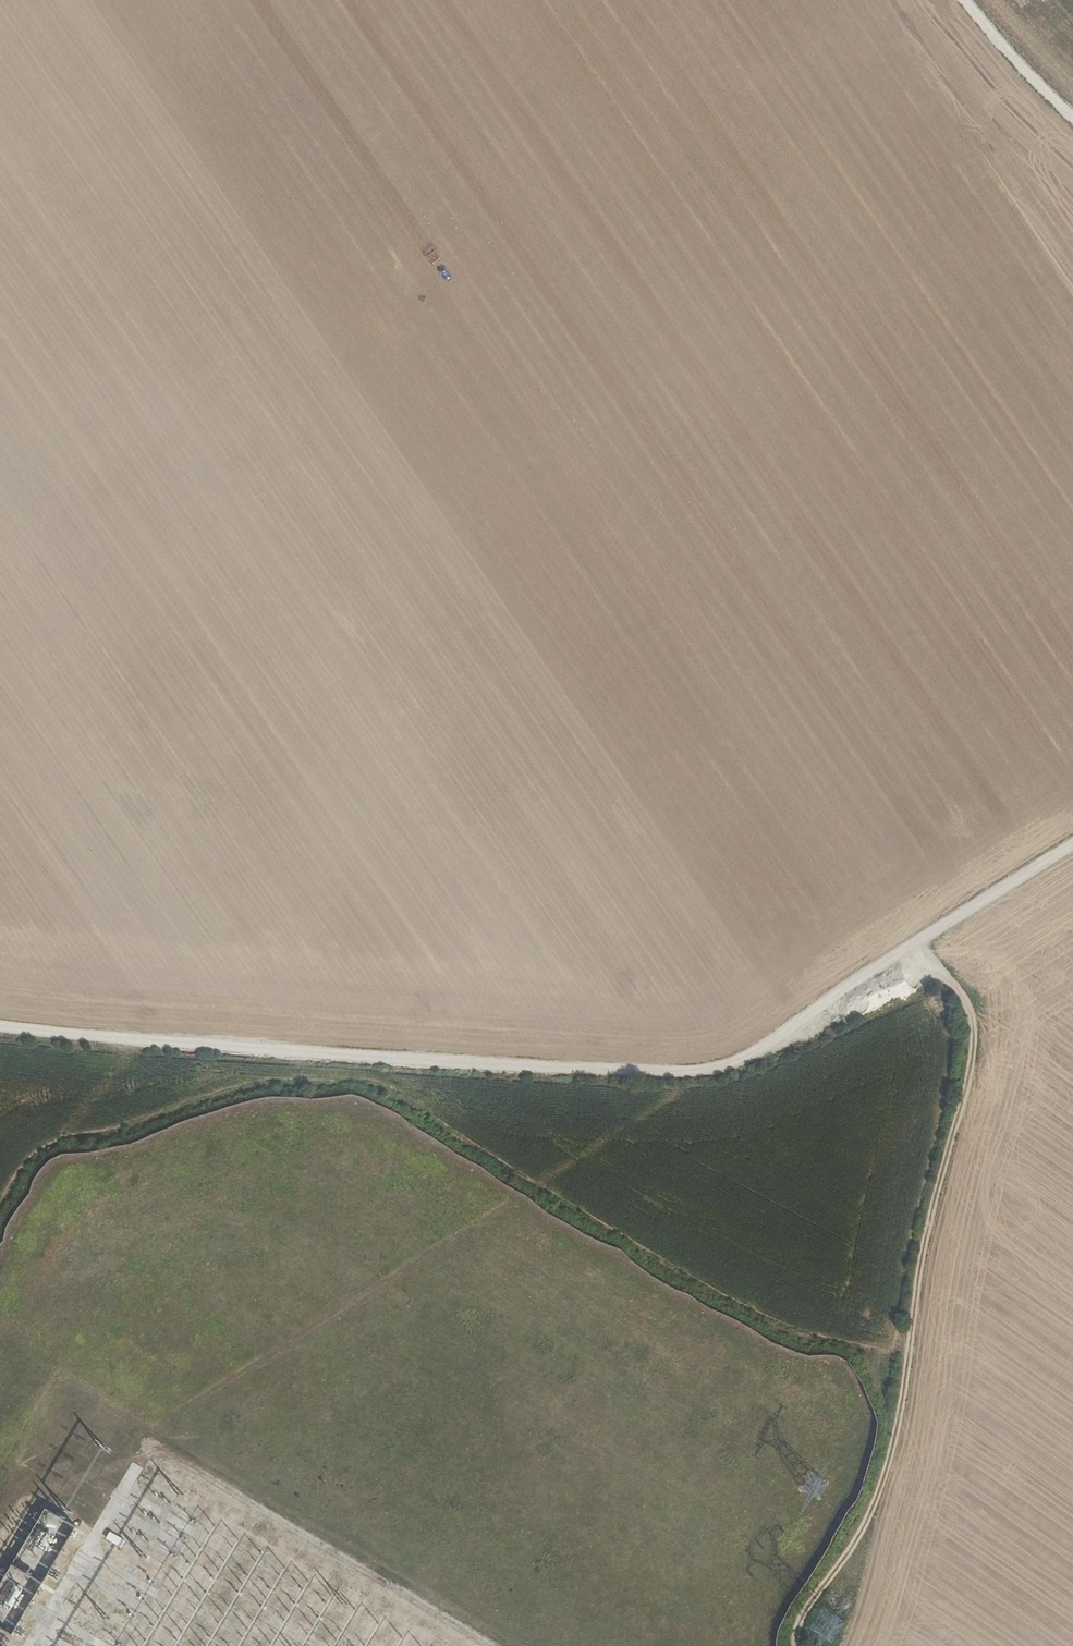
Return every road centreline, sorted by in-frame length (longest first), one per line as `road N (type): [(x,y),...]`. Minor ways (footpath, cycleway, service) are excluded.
road 1 (track): [(0,1030),(324,1056),(685,1076),(720,1071),(1072,845)]
road 2 (track): [(904,954),(958,990),(973,1016),(970,1094),(934,1224),(900,1449),(863,1551),(803,1645)]
road 3 (track): [(1072,113),(965,0)]

